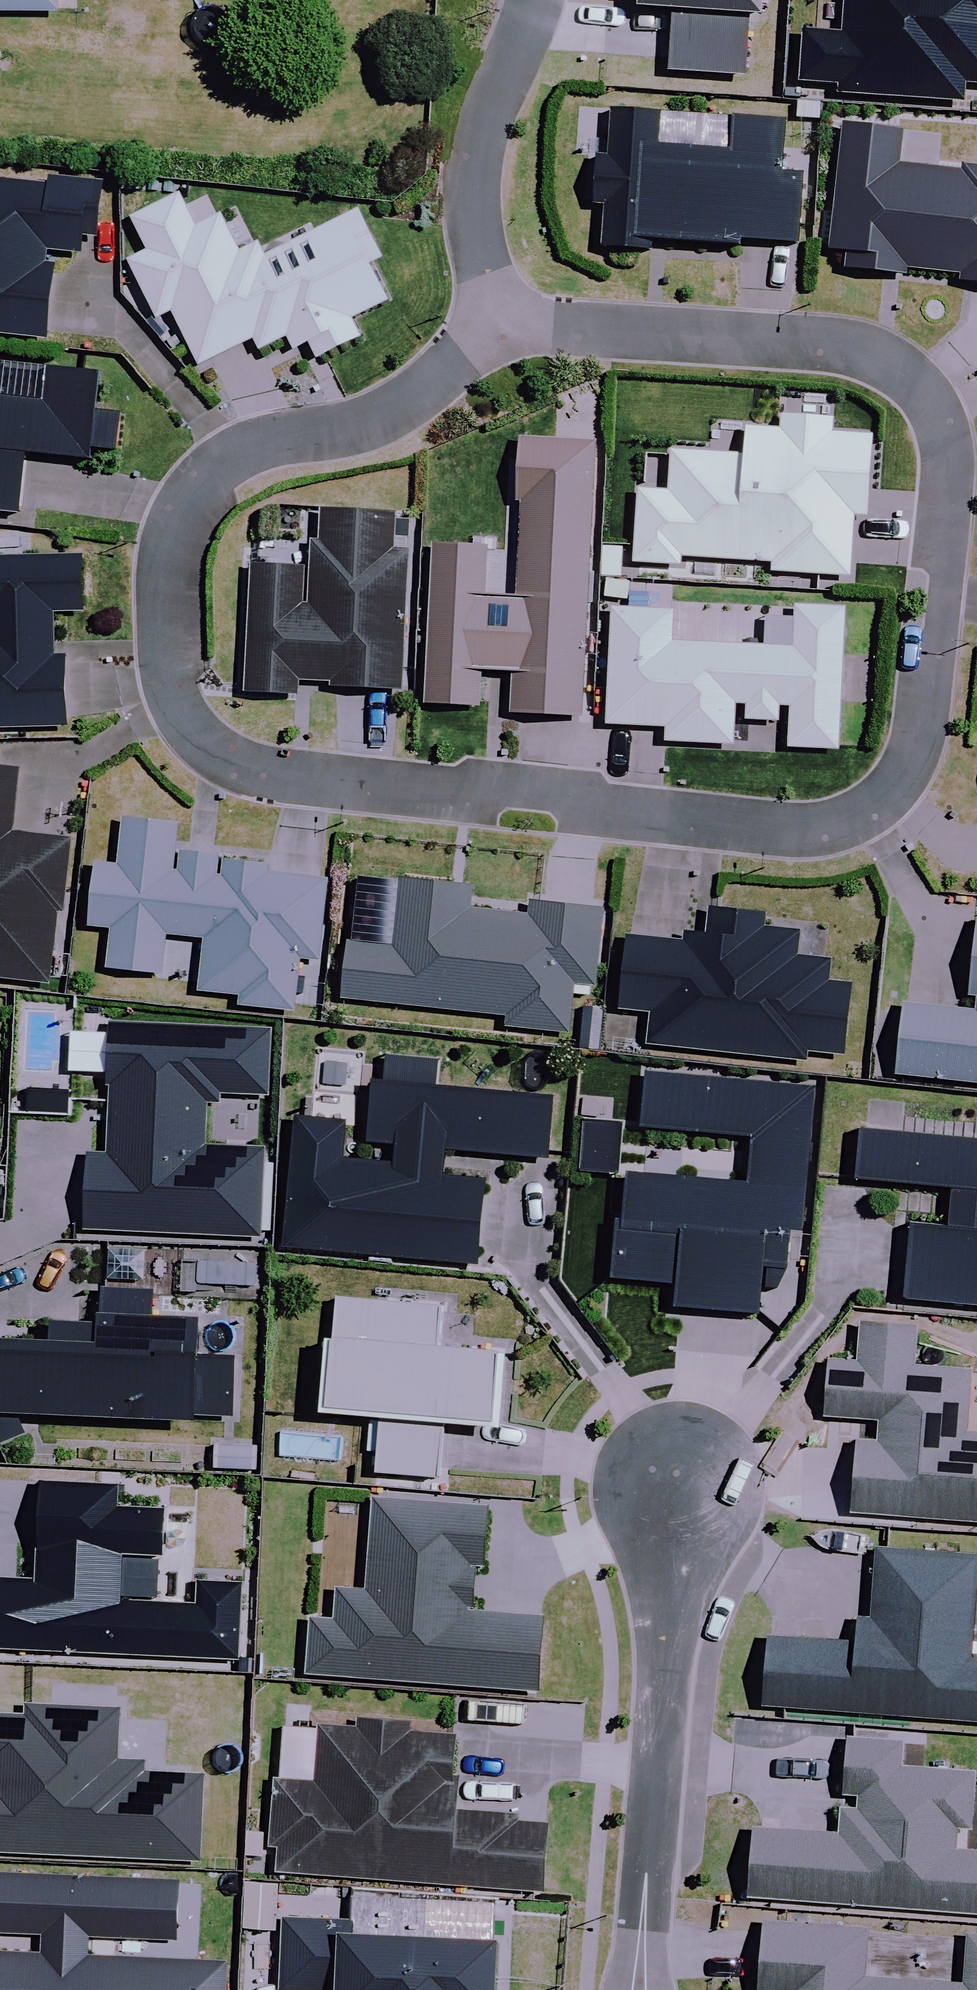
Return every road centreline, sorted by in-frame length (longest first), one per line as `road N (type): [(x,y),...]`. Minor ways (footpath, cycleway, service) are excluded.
road 1 (residential): [(497,328),(844,347),(913,380),(948,437),(952,475),(921,723),(911,771),(887,799),(852,821),(791,827),(276,776),(233,757),(191,722),(174,682),(177,538),(199,493),(256,446),(366,423),(460,356)]
road 2 (residential): [(641,1989),(680,1479)]
road 3 (residential): [(532,0),(470,175),(472,245),(497,328)]

